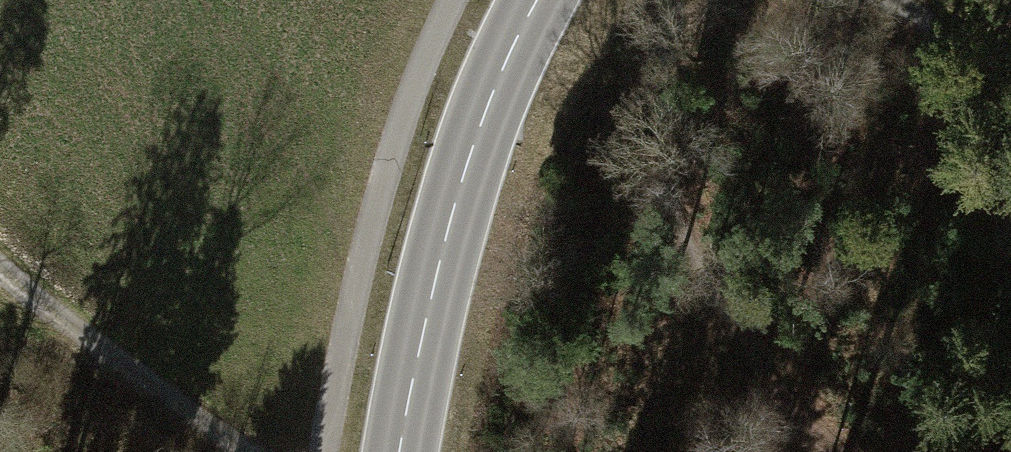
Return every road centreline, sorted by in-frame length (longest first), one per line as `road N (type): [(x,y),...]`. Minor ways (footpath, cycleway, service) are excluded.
road 1 (secondary): [(537,0),(515,40),(455,221),(406,451)]
road 2 (track): [(0,259),(108,356),(255,451)]

